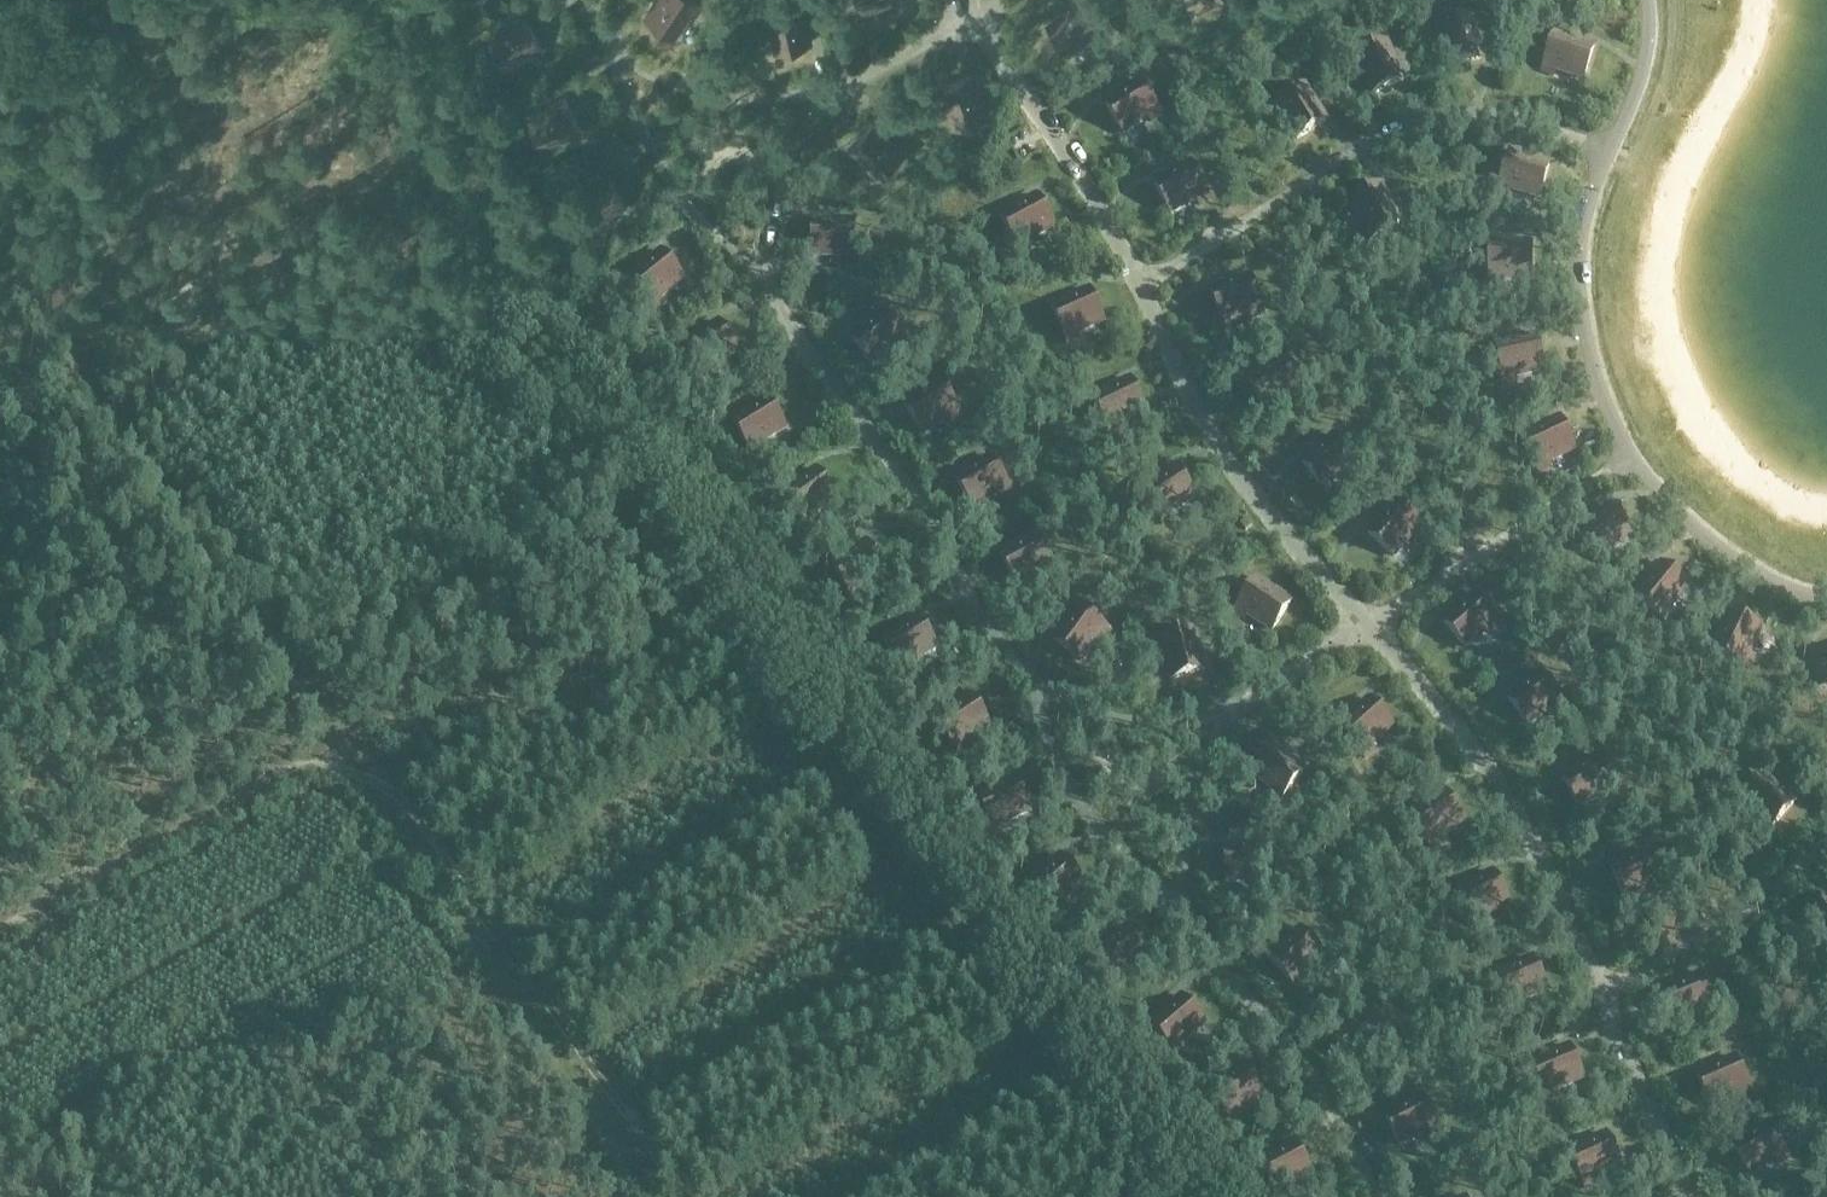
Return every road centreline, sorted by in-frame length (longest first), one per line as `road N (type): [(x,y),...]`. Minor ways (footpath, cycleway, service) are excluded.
road 1 (unclassified): [(958,0),(1067,153),(1141,285),(1216,444),(1502,791),(1551,879),(1647,1106),(1695,1196)]
road 2 (track): [(689,1196),(422,826),(336,768),(286,773),(0,931)]

